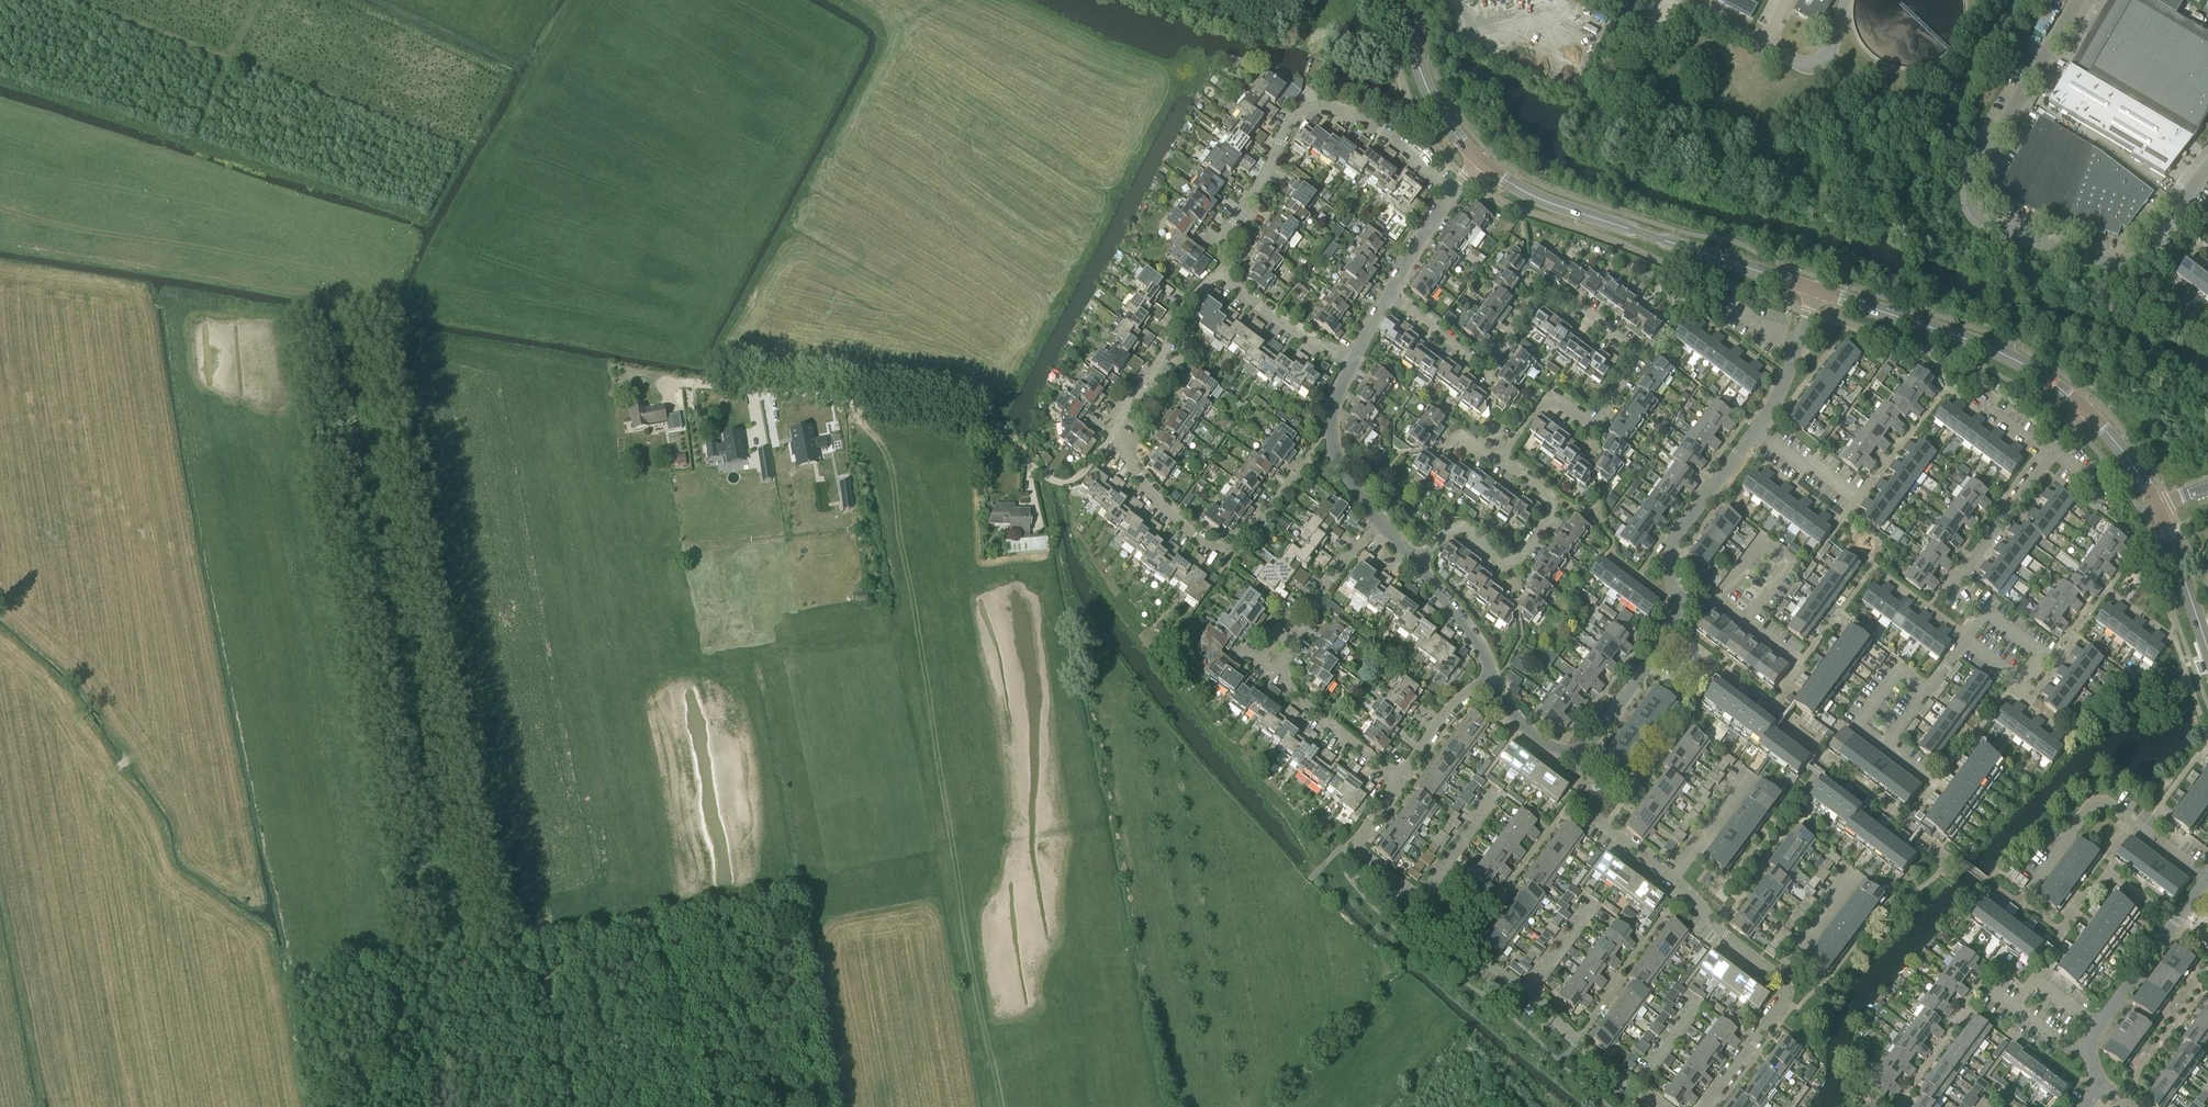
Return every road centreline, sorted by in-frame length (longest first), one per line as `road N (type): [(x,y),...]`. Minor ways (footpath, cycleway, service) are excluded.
road 1 (track): [(458,941),(421,709),(386,587),(354,382)]
road 2 (unclassified): [(2207,169),(2129,264),(2113,268),(1981,224),(1969,190),(1974,176),(2078,0)]
road 3 (residential): [(1500,462),(1545,403),(1596,421),(1630,370),(1630,347),(1551,296),(1530,305),(1498,355),(1479,362),(1390,297)]
road 4 (residential): [(1453,194),(1372,123),(1313,105),(1292,117),(1231,220),(1221,248),(1224,270)]
road 5 (tertiary): [(1816,289),(1540,198),(1480,162)]
road 6 (residential): [(1401,780),(1298,695),(1286,670),(1309,614),(1382,523)]
road 7 (residential): [(1337,460),(1300,473),(1246,541),(1217,549),(1159,503),(1118,439)]
road 8 (tertiary): [(2086,412),(2060,386),(1979,344),(1816,289)]
road 9 (residential): [(1414,563),(1459,531),(1501,561),(1518,560),(1551,505),(1500,462)]
road 10 (residential): [(2207,879),(2096,800),(2026,893)]
road 11 (residential): [(1986,612),(1953,588),(2053,453)]
road 12 (residential): [(1118,439),(1121,407),(1156,368),(1198,292),(1224,270)]
road 13 (residential): [(1676,600),(1675,539),(1756,429)]
road 14 (tertiary): [(1480,162),(1425,85),(1400,0)]
road 15 (residential): [(2207,879),(2098,1026)]
road 16 (track): [(696,1106),(658,928)]
road 17 (track): [(411,1106),(391,988),(436,945)]
road 18 (residential): [(1748,621),(1791,562),(1764,541),(1719,600)]
road 19 (residential): [(1965,641),(2020,681),(2041,653),(1986,612)]
road 20 (residential): [(1578,750),(1597,819),(1673,879)]
road 21 (track): [(569,1106),(541,942)]
road 22 (residential): [(1424,898),(1359,850),(1401,780)]
road 23 (residential): [(1353,363),(1274,318),(1224,270)]
road 24 (track): [(226,56),(81,0)]
road 25 (residential): [(1780,977),(1785,1000),(1708,1106)]
road 26 (track): [(546,987),(470,938),(408,950)]
road 27 (residential): [(1756,429),(1786,382),(1816,289)]
road 28 (tertiary): [(2207,647),(2156,505)]
road 29 (residential): [(1673,879),(1714,928),(1780,977)]
road 30 (residential): [(1929,688),(1900,667),(1856,726),(1885,748)]
road 31 (residential): [(1637,1087),(1576,1043),(1530,991)]
road 32 (residential): [(1495,681),(1471,635),(1414,563)]
road 33 (residential): [(1530,991),(1481,959),(1424,898)]
road 34 (residential): [(1401,780),(1454,705),(1495,681)]
road 35 (residential): [(1673,879),(1750,776)]
road 36 (residential): [(1780,977),(1855,876)]
road 37 (residential): [(1424,898),(1494,796)]
road 38 (residential): [(1390,297),(1453,194)]
road 39 (residential): [(1855,495),(1756,429)]

